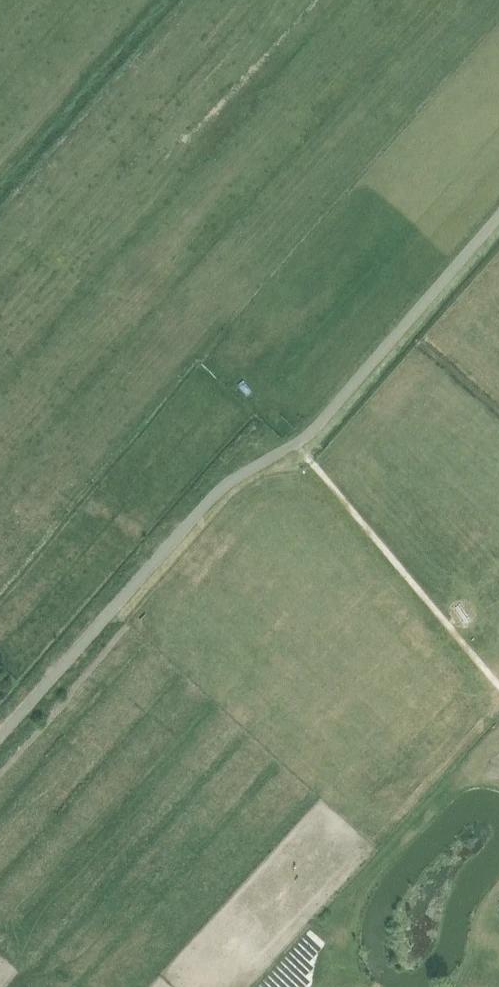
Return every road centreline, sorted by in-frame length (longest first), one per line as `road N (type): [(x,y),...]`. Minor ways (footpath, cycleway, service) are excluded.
road 1 (track): [(295,442),(498,684)]

